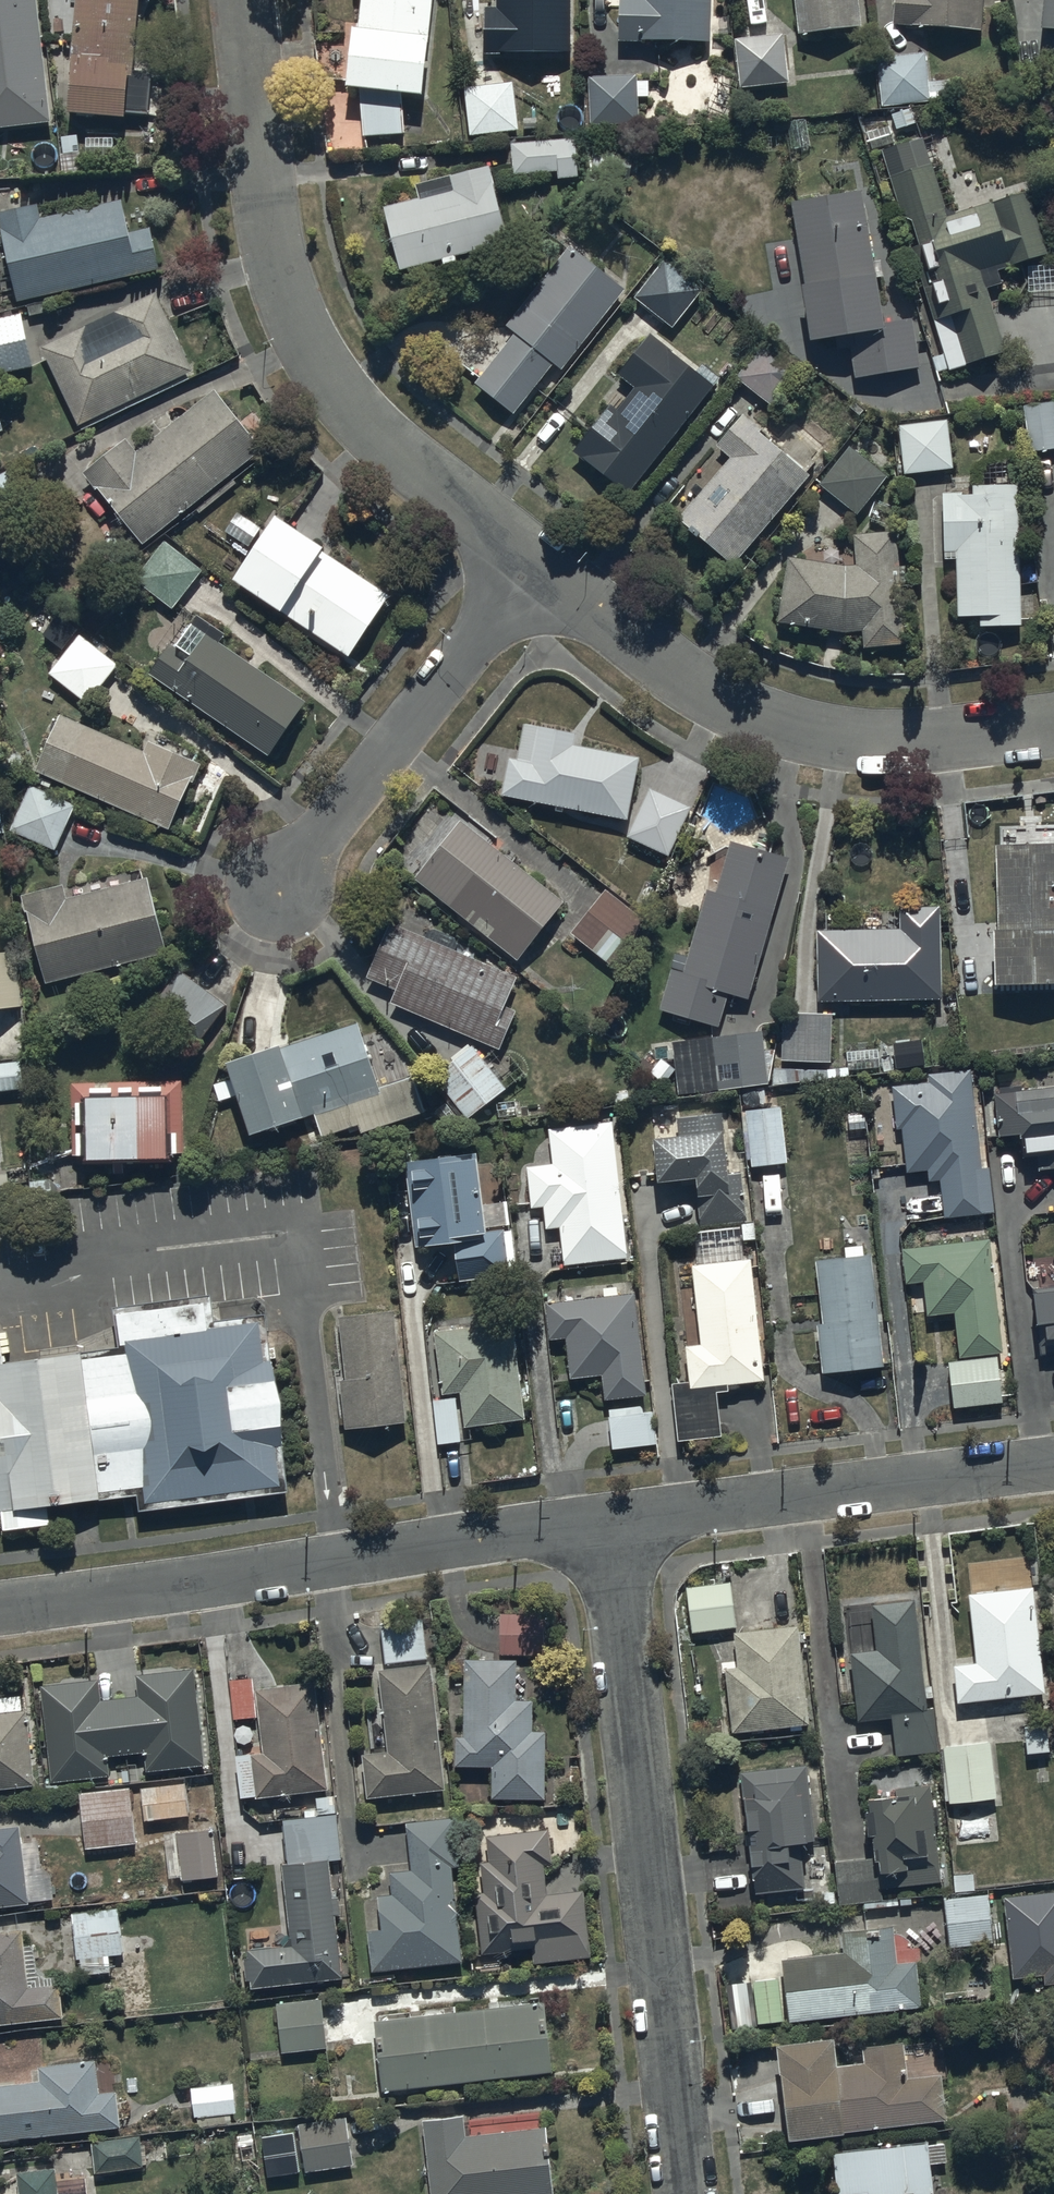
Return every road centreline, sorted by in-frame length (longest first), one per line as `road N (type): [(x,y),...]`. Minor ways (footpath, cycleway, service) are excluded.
road 1 (residential): [(246,0),(255,143),(274,242),(313,346),(340,391),(382,435),(539,572)]
road 2 (residential): [(612,1526),(688,2193)]
road 3 (residential): [(0,1611),(612,1526)]
road 4 (residential): [(539,572),(757,714),(836,737),(939,741),(1053,727)]
road 5 (residential): [(612,1526),(1053,1469)]
road 6 (residential): [(539,572),(265,891)]

